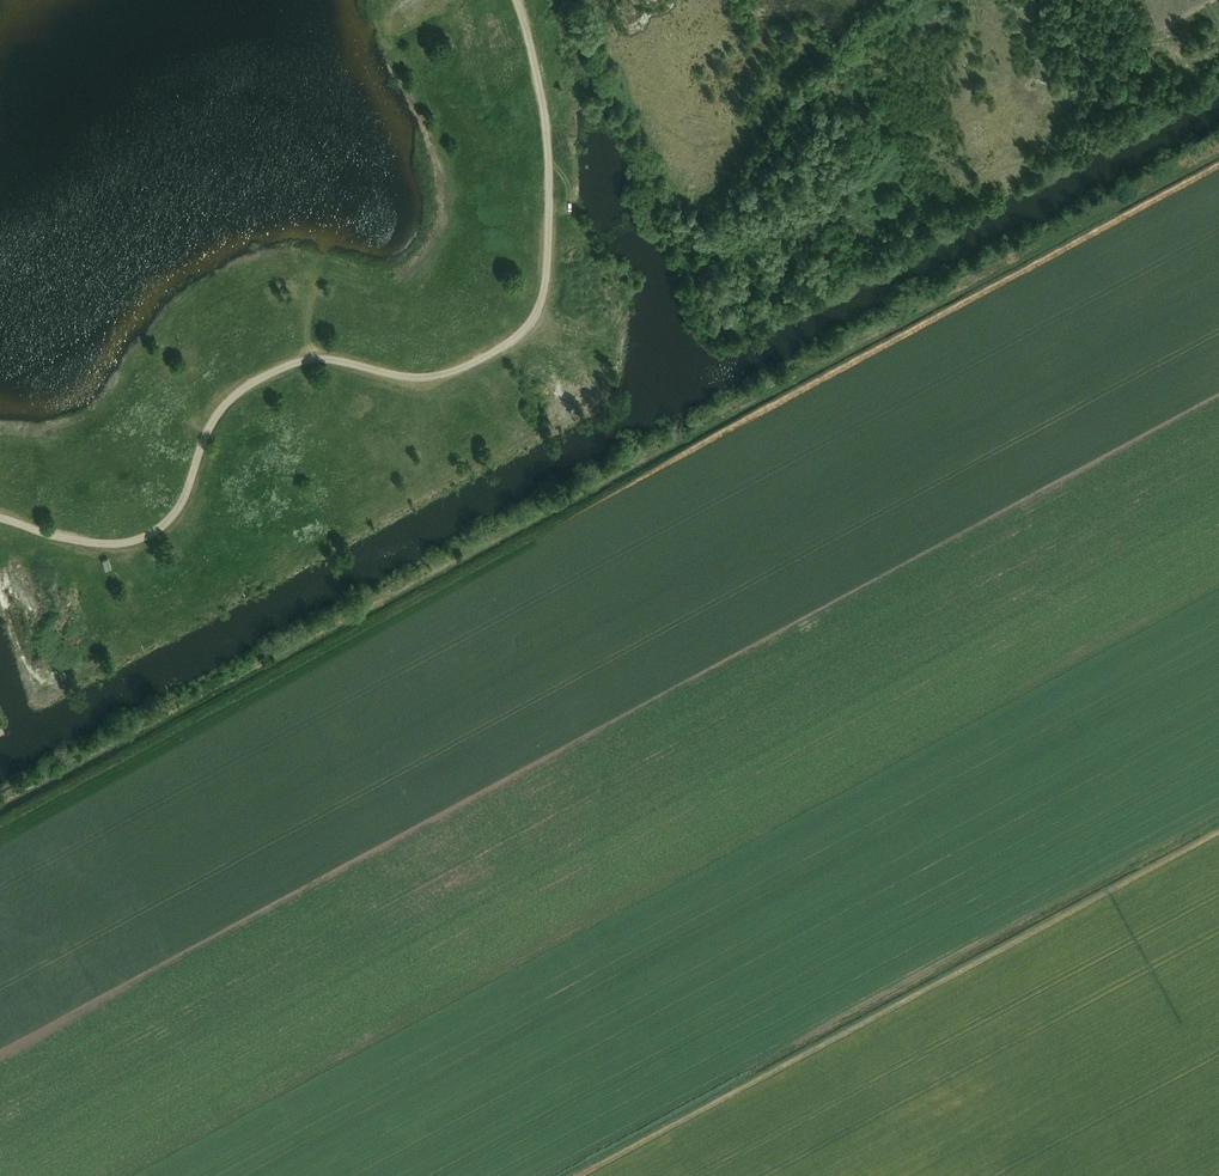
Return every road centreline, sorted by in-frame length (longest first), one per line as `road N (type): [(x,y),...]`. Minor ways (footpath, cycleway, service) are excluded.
road 1 (residential): [(0,518),(84,542),(128,544),(177,511),(211,421),(253,382),(320,359),(411,378),(442,375),(502,347),(530,323),(547,277),(549,208),(545,128),(516,0)]

